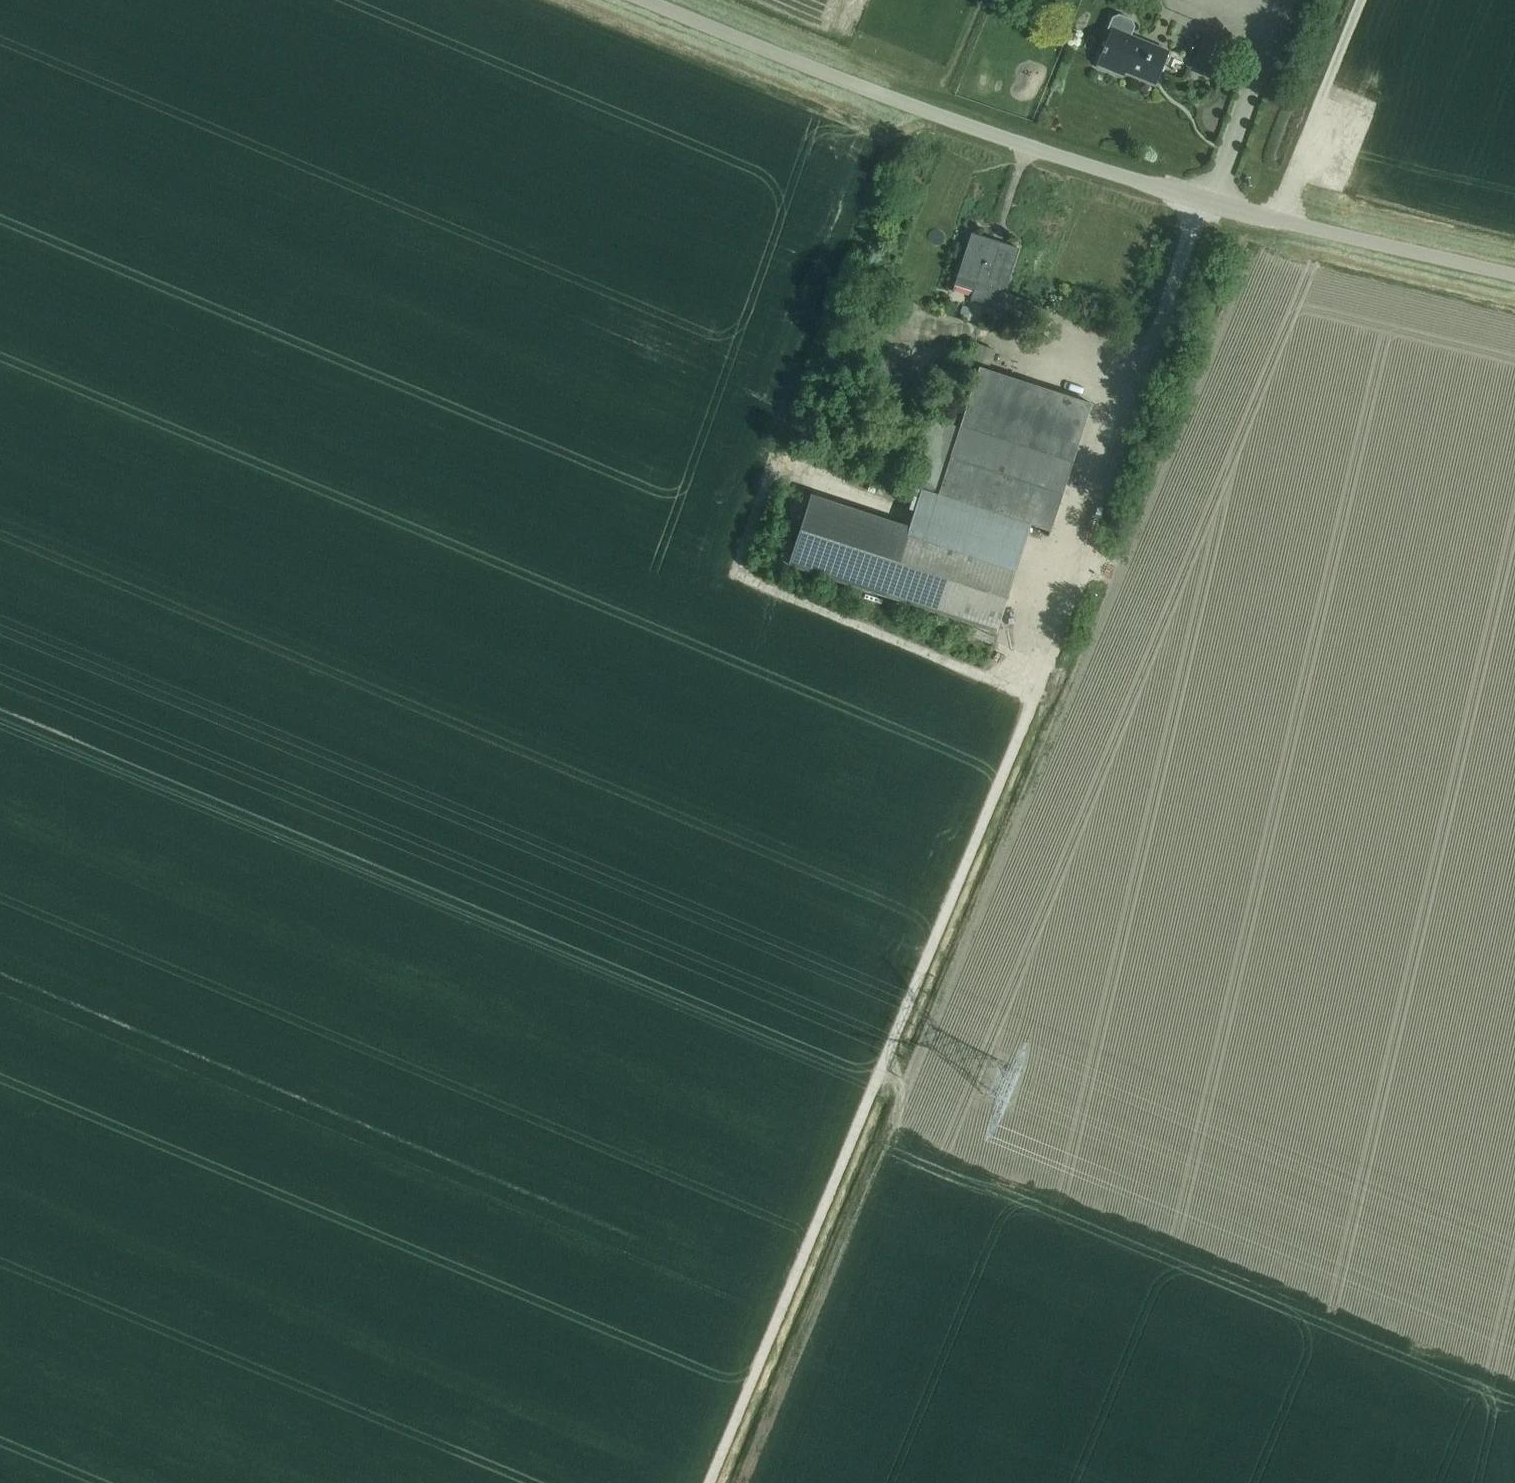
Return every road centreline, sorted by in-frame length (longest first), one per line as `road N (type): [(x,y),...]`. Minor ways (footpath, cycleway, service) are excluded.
road 1 (unclassified): [(1514,270),(1160,180),(912,106),(664,0)]
road 2 (track): [(1050,661),(711,1482)]

